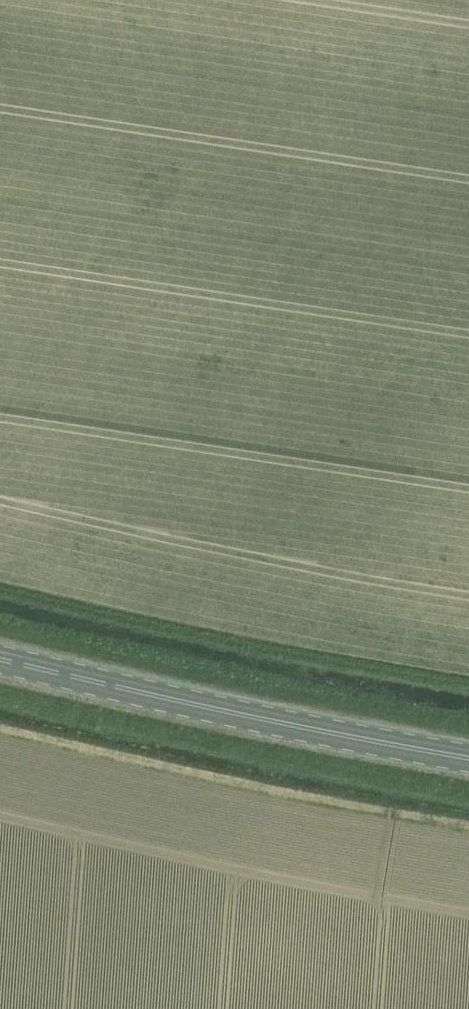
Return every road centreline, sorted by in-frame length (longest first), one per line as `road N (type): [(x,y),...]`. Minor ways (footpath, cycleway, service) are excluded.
road 1 (primary): [(468,757),(0,658)]

